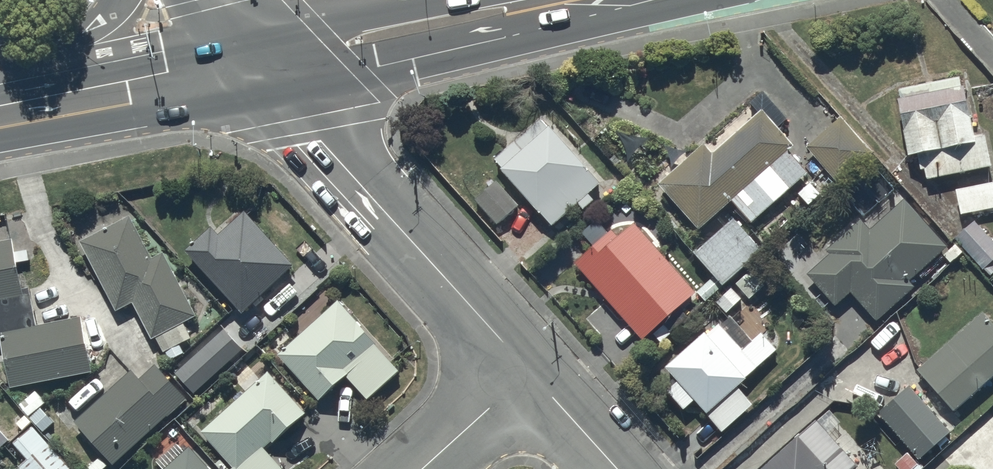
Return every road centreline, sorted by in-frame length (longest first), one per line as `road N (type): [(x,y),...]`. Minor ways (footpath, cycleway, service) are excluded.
road 1 (tertiary): [(525,366),(251,66)]
road 2 (trunk): [(571,0),(251,66)]
road 3 (trunk): [(251,66),(0,116)]
road 4 (residential): [(412,468),(525,366)]
road 5 (trunk): [(0,64),(79,42),(119,0)]
road 6 (tertiary): [(618,468),(525,366)]

